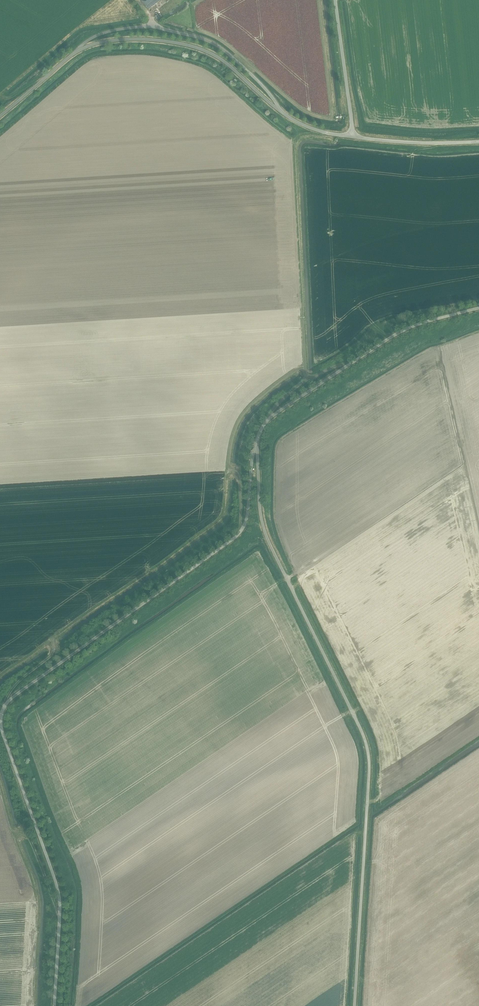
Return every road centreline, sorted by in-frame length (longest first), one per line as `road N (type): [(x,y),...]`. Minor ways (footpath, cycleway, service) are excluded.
road 1 (unclassified): [(54,1005),(60,900),(2,713),(16,695),(237,536),(246,522),(256,449)]
road 2 (unclassified): [(354,1005),(368,754),(265,532),(256,449)]
road 3 (track): [(329,132),(293,142),(303,369),(313,375),(349,364)]
road 4 (unclassified): [(256,449),(268,419),(390,338),(478,308)]
road 5 (unclassified): [(279,109),(229,53),(183,33),(107,31),(74,53)]
road 6 (unclassified): [(74,53),(134,37),(198,47),(279,109)]
road 7 (unclassified): [(351,136),(334,0)]
road 8 (unclassified): [(478,143),(351,136)]

